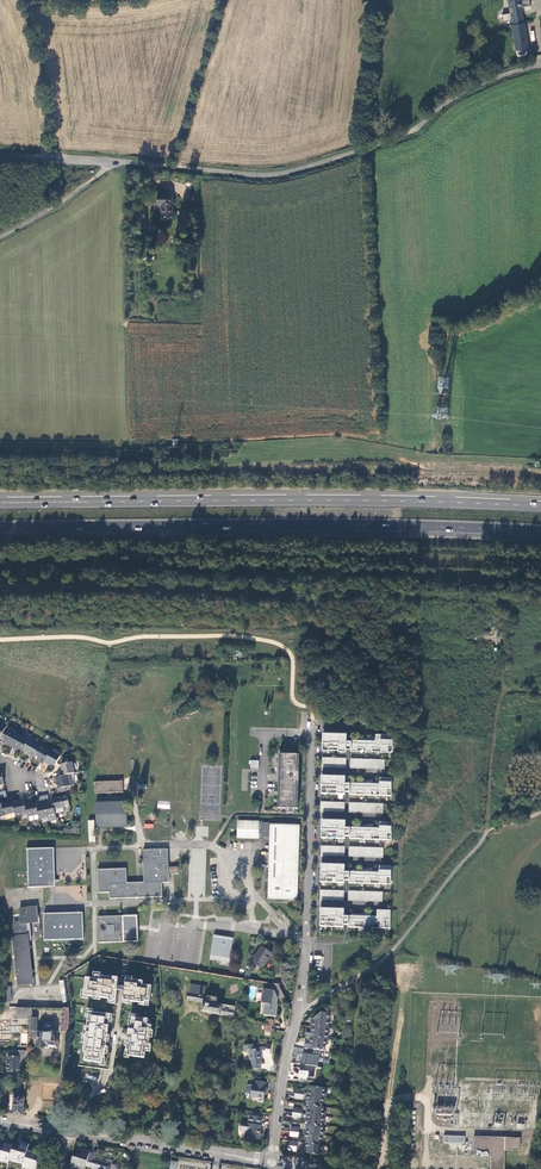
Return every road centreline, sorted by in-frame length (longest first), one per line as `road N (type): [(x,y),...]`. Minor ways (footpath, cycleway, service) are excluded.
road 1 (unclassified): [(0,157),(278,174),(404,135),(458,95),(540,66)]
road 2 (trunk): [(540,506),(0,502)]
road 3 (trunk): [(0,527),(540,531)]
road 4 (residential): [(297,1018),(314,727)]
road 5 (unclassified): [(487,831),(392,951),(297,1018)]
road 6 (tertiary): [(264,1161),(68,1130)]
road 7 (residential): [(297,1018),(273,1156)]
road 8 (track): [(487,831),(502,696)]

